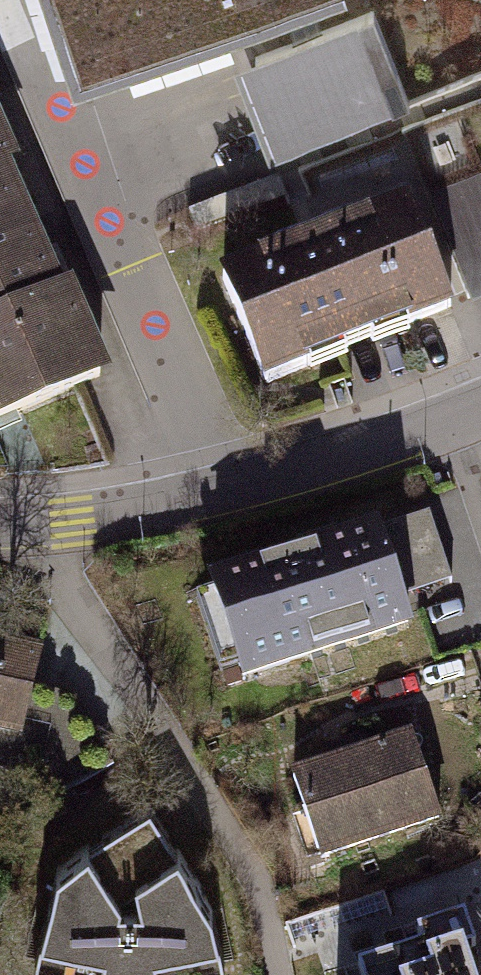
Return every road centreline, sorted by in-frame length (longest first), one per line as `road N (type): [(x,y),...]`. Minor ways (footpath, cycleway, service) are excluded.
road 1 (residential): [(480,409),(215,498),(124,519),(0,530)]

